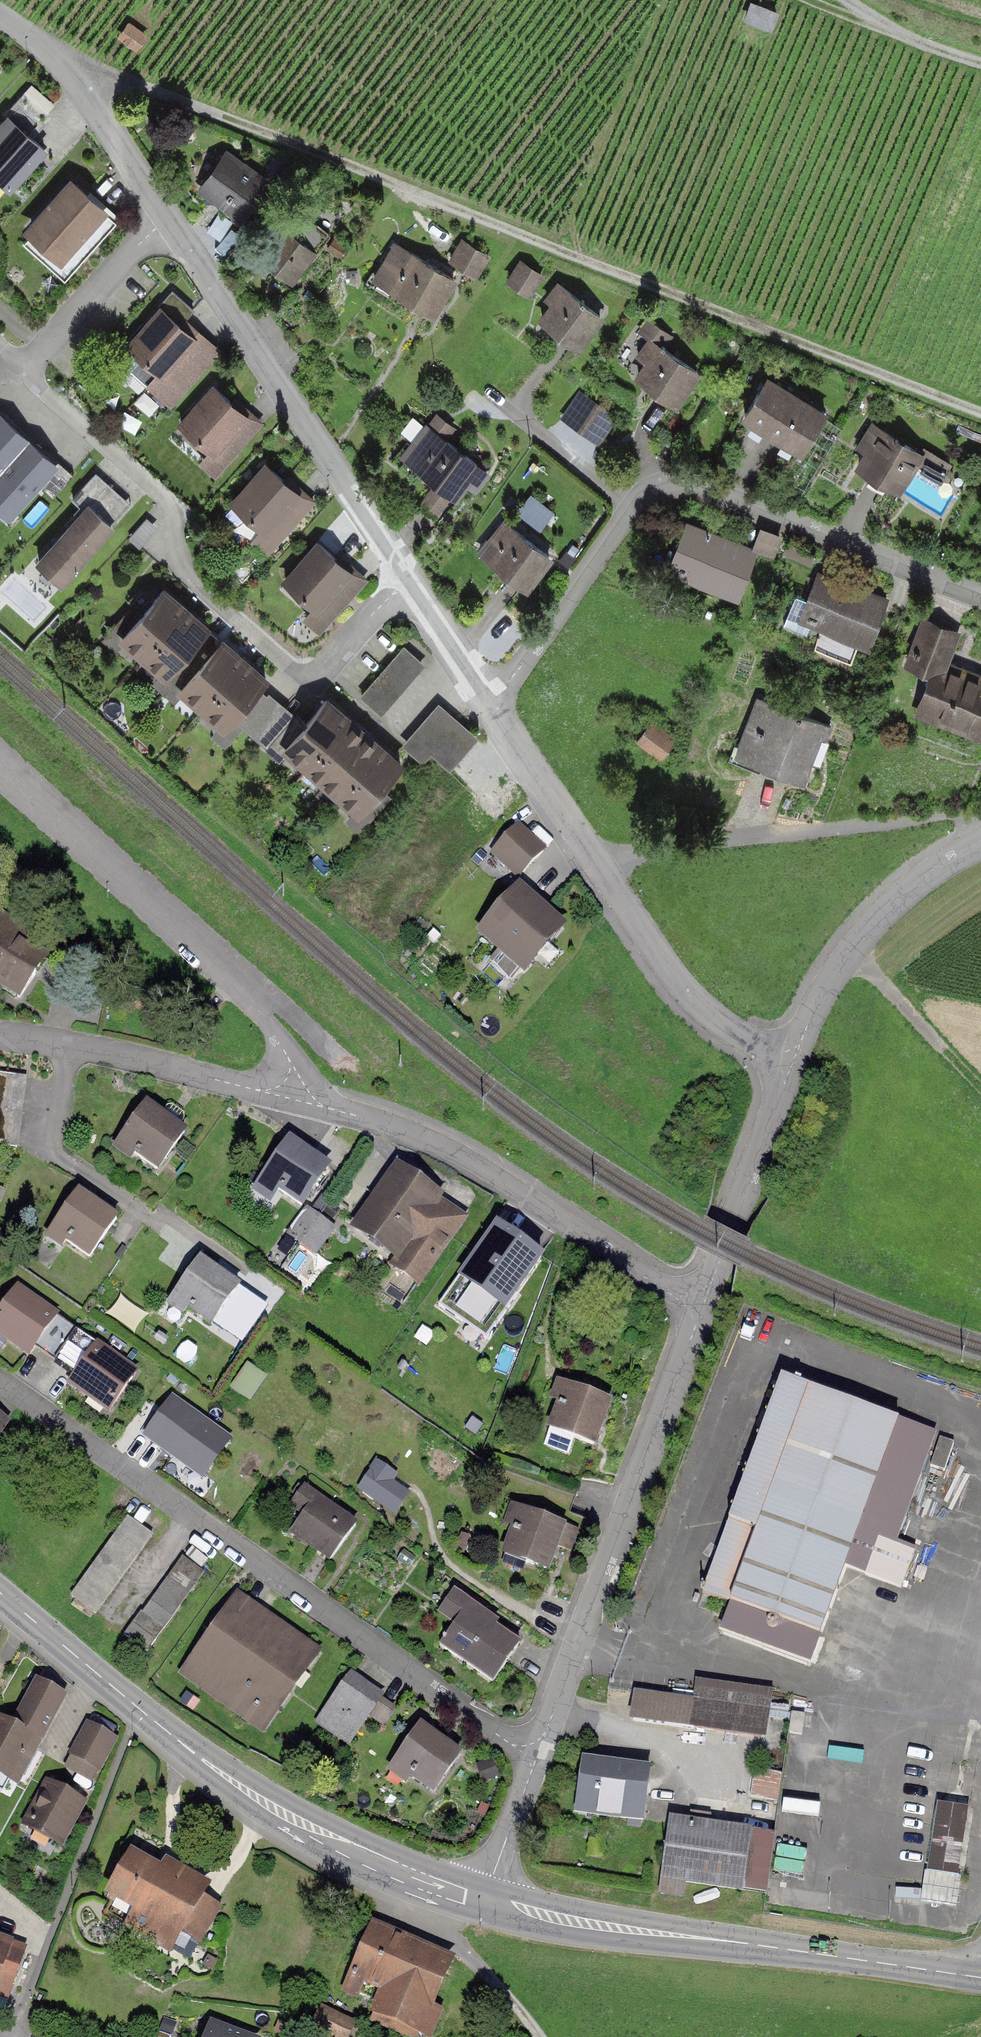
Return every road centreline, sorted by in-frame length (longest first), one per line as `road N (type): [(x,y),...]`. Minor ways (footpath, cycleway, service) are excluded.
road 1 (track): [(980,411),(57,54)]
road 2 (residential): [(0,17),(57,54),(396,565),(401,586)]
road 3 (residential): [(533,1752),(513,1745),(0,1377)]
road 4 (residential): [(491,709),(632,508),(660,487),(708,490),(980,596)]
road 5 (tertiary): [(0,1592),(251,1794),(381,1864),(475,1899)]
road 6 (tertiary): [(475,1899),(557,1919),(980,1978)]
road 7 (unclassified): [(696,1303),(694,1333),(533,1752)]
road 8 (residential): [(491,709),(676,978),(714,1019),(785,1060)]
road 9 (residential): [(293,1090),(444,1143),(696,1303)]
road 10 (residential): [(0,768),(248,986),(288,1056),(293,1090)]
road 11 (residential): [(0,1037),(293,1090)]
road 12 (unclassified): [(980,842),(891,906),(827,985),(785,1060)]
road 13 (unclassified): [(785,1060),(785,1086),(696,1303)]
road 14 (track): [(980,1088),(852,950)]
road 15 (track): [(475,1899),(453,1925),(459,1945),(541,2036)]
road 16 (track): [(980,59),(820,0)]
road 17 (unclassified): [(533,1752),(491,1877),(475,1899)]
road 18 (residential): [(401,586),(415,593),(491,709)]
road 19 (residential): [(310,684),(401,586)]

